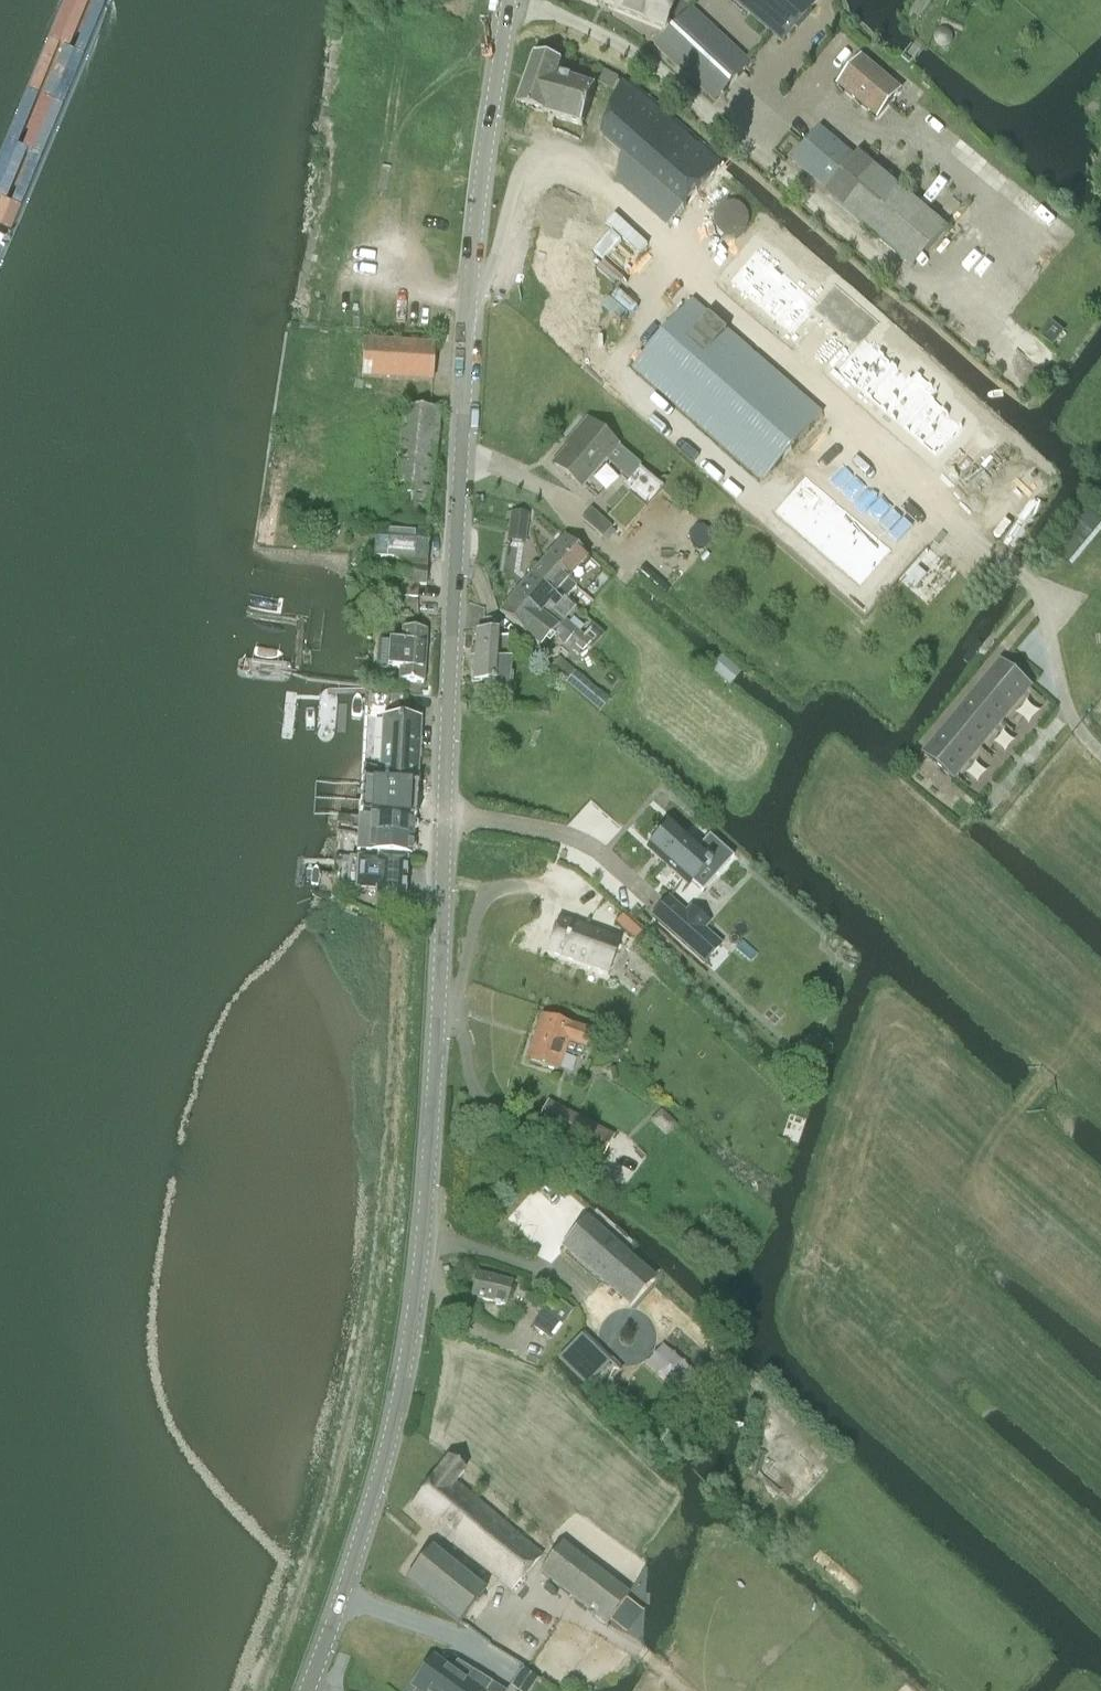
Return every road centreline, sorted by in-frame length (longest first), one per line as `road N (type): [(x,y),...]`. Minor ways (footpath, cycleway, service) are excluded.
road 1 (tertiary): [(307,1690),(380,1481),(420,1270),(470,282)]
road 2 (residential): [(1064,701),(1038,593),(573,157),(549,149),(526,160),(489,270),(470,282)]
road 3 (tertiary): [(470,282),(505,0)]

